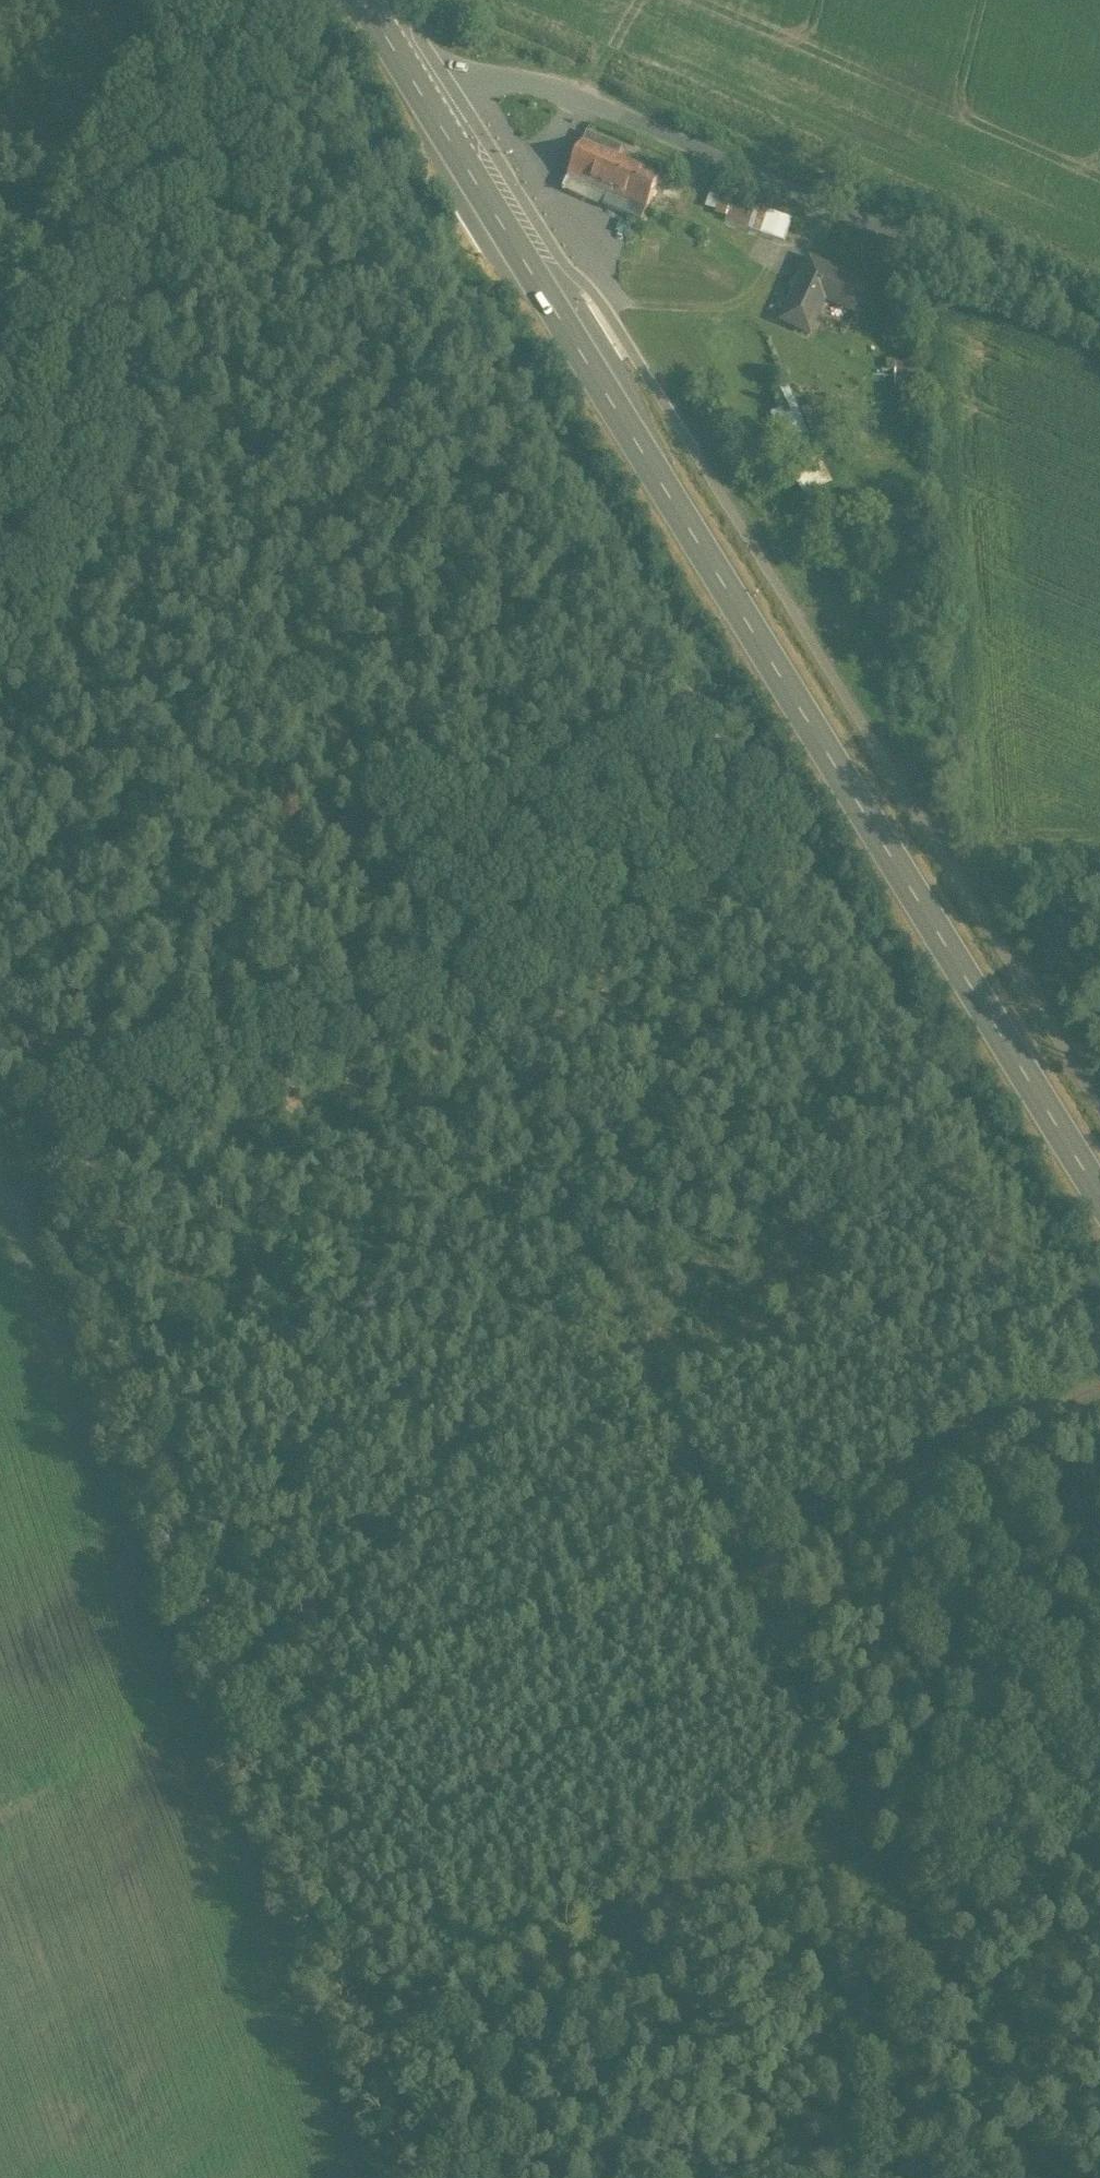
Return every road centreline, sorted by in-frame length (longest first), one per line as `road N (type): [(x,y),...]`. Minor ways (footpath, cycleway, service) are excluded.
road 1 (primary): [(1099,1187),(421,80)]
road 2 (unclassified): [(421,80),(449,70),(549,82),(1099,326)]

